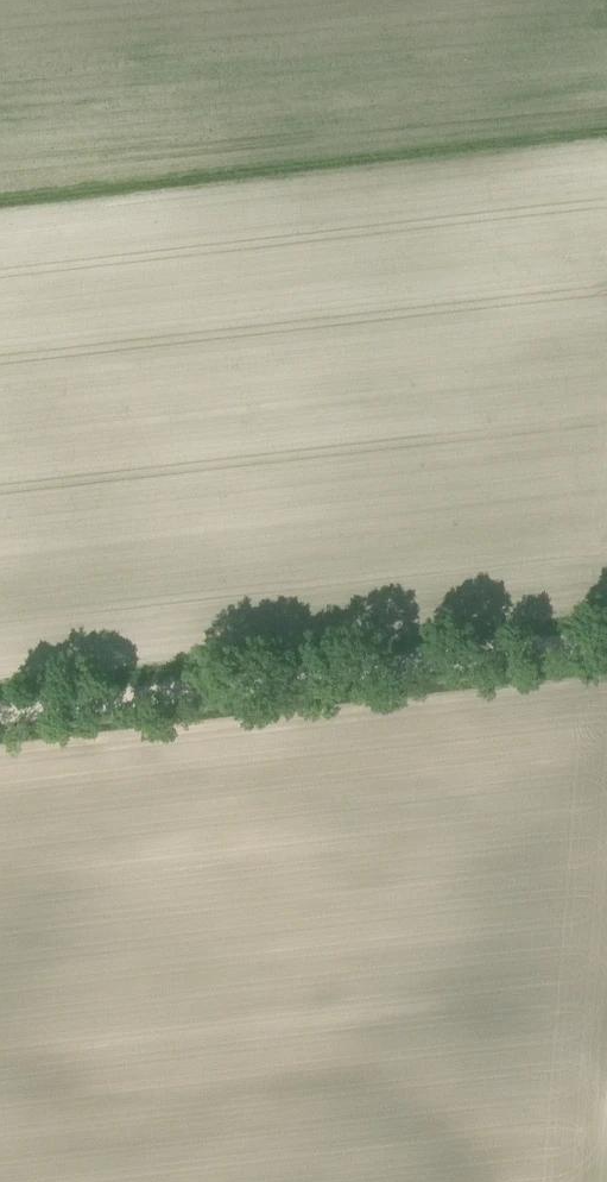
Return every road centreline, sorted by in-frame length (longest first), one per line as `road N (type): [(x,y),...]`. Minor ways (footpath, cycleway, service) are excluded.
road 1 (track): [(0,712),(606,642)]

